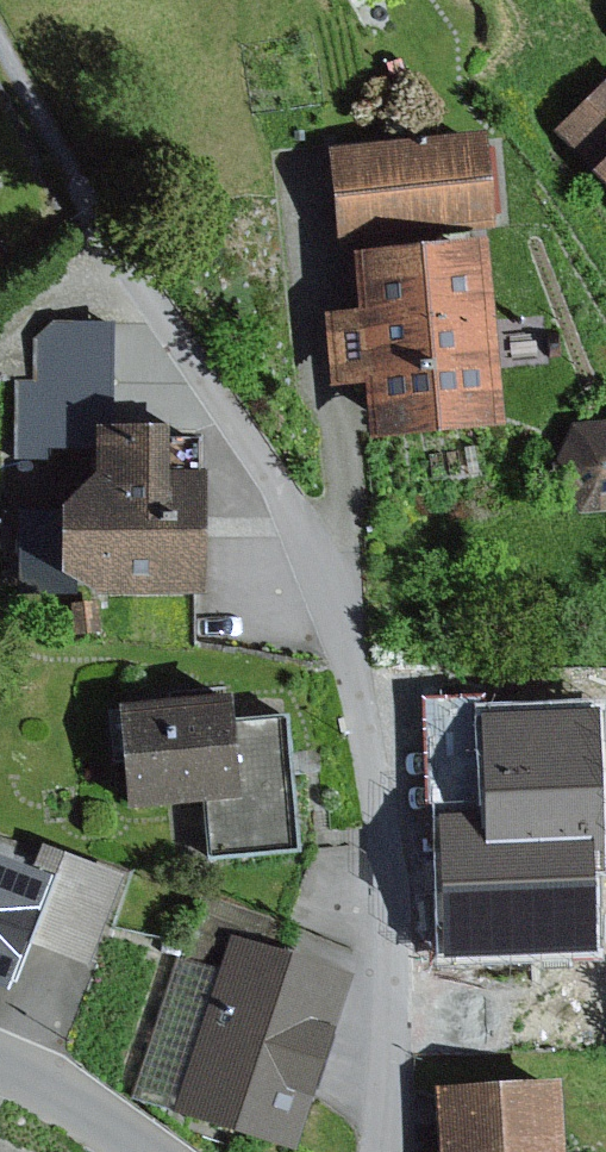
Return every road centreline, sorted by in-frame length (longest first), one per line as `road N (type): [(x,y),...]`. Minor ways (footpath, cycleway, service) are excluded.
road 1 (residential): [(382,1151),(389,1031),(380,828),(342,627),(287,502),(132,270)]
road 2 (residential): [(0,1066),(61,1093),(141,1151)]
road 3 (residential): [(132,270),(55,298),(0,346)]

